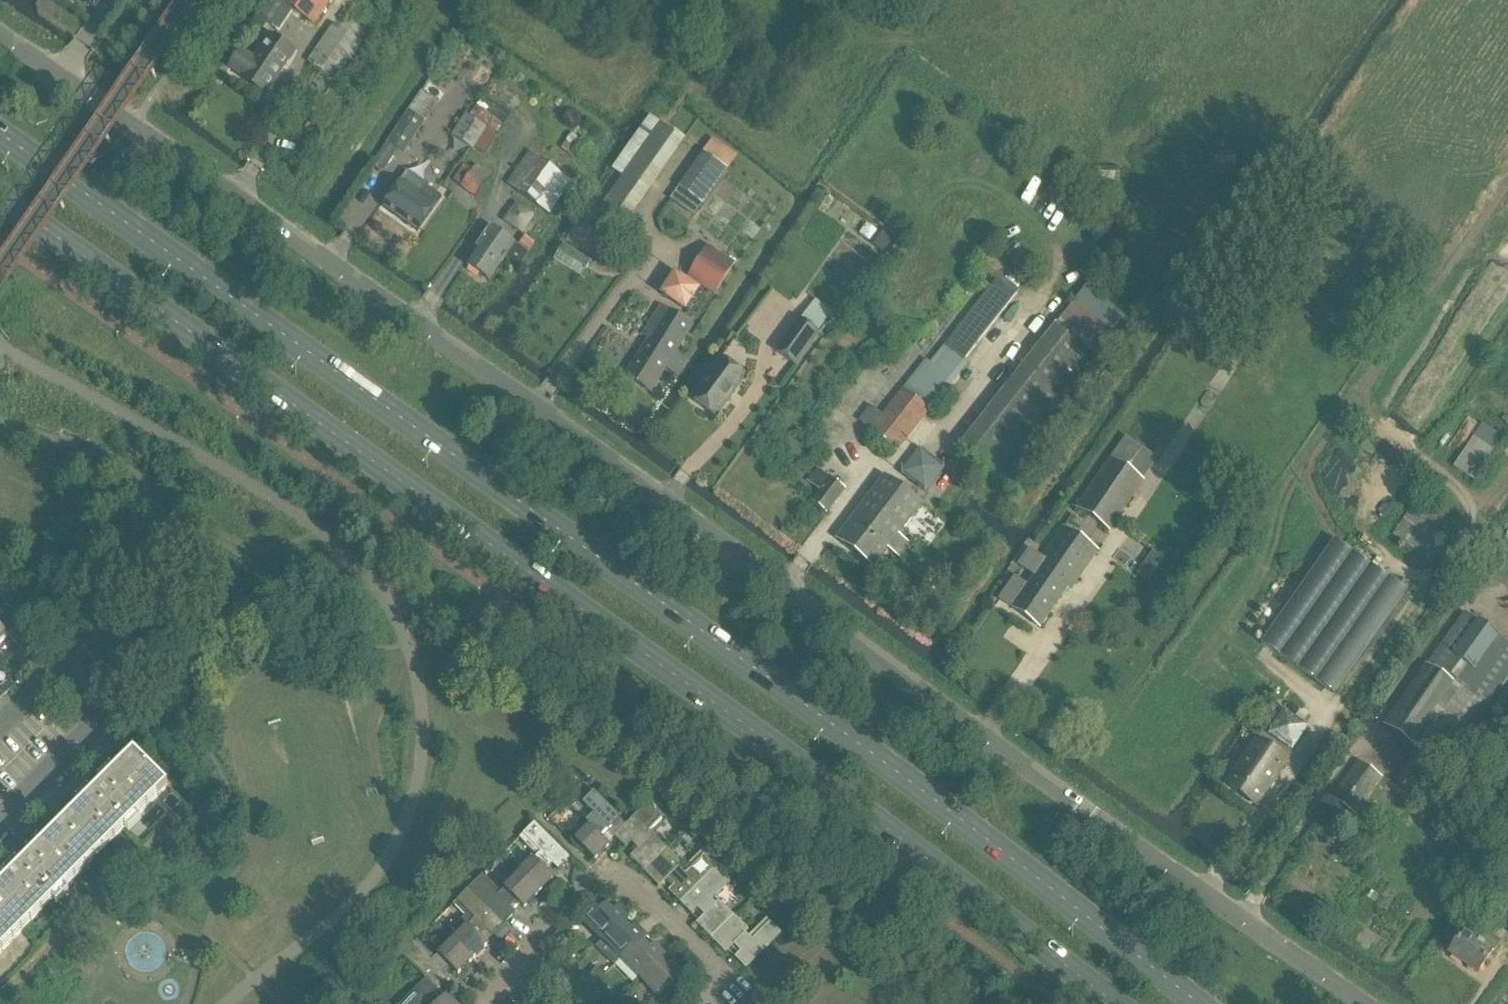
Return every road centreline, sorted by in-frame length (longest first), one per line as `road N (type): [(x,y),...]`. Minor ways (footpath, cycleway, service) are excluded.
road 1 (unclassified): [(1359,1003),(0,37)]
road 2 (trunk): [(1204,1003),(1041,877),(0,134)]
road 3 (trunk): [(0,197),(628,633),(1121,1003)]
road 4 (track): [(1414,593),(1468,522),(1465,498),(1362,399),(1362,376),(1507,172)]
road 5 (residential): [(696,1003),(721,977),(609,870),(477,1000)]
road 6 (unclassified): [(0,822),(106,719),(56,667)]

